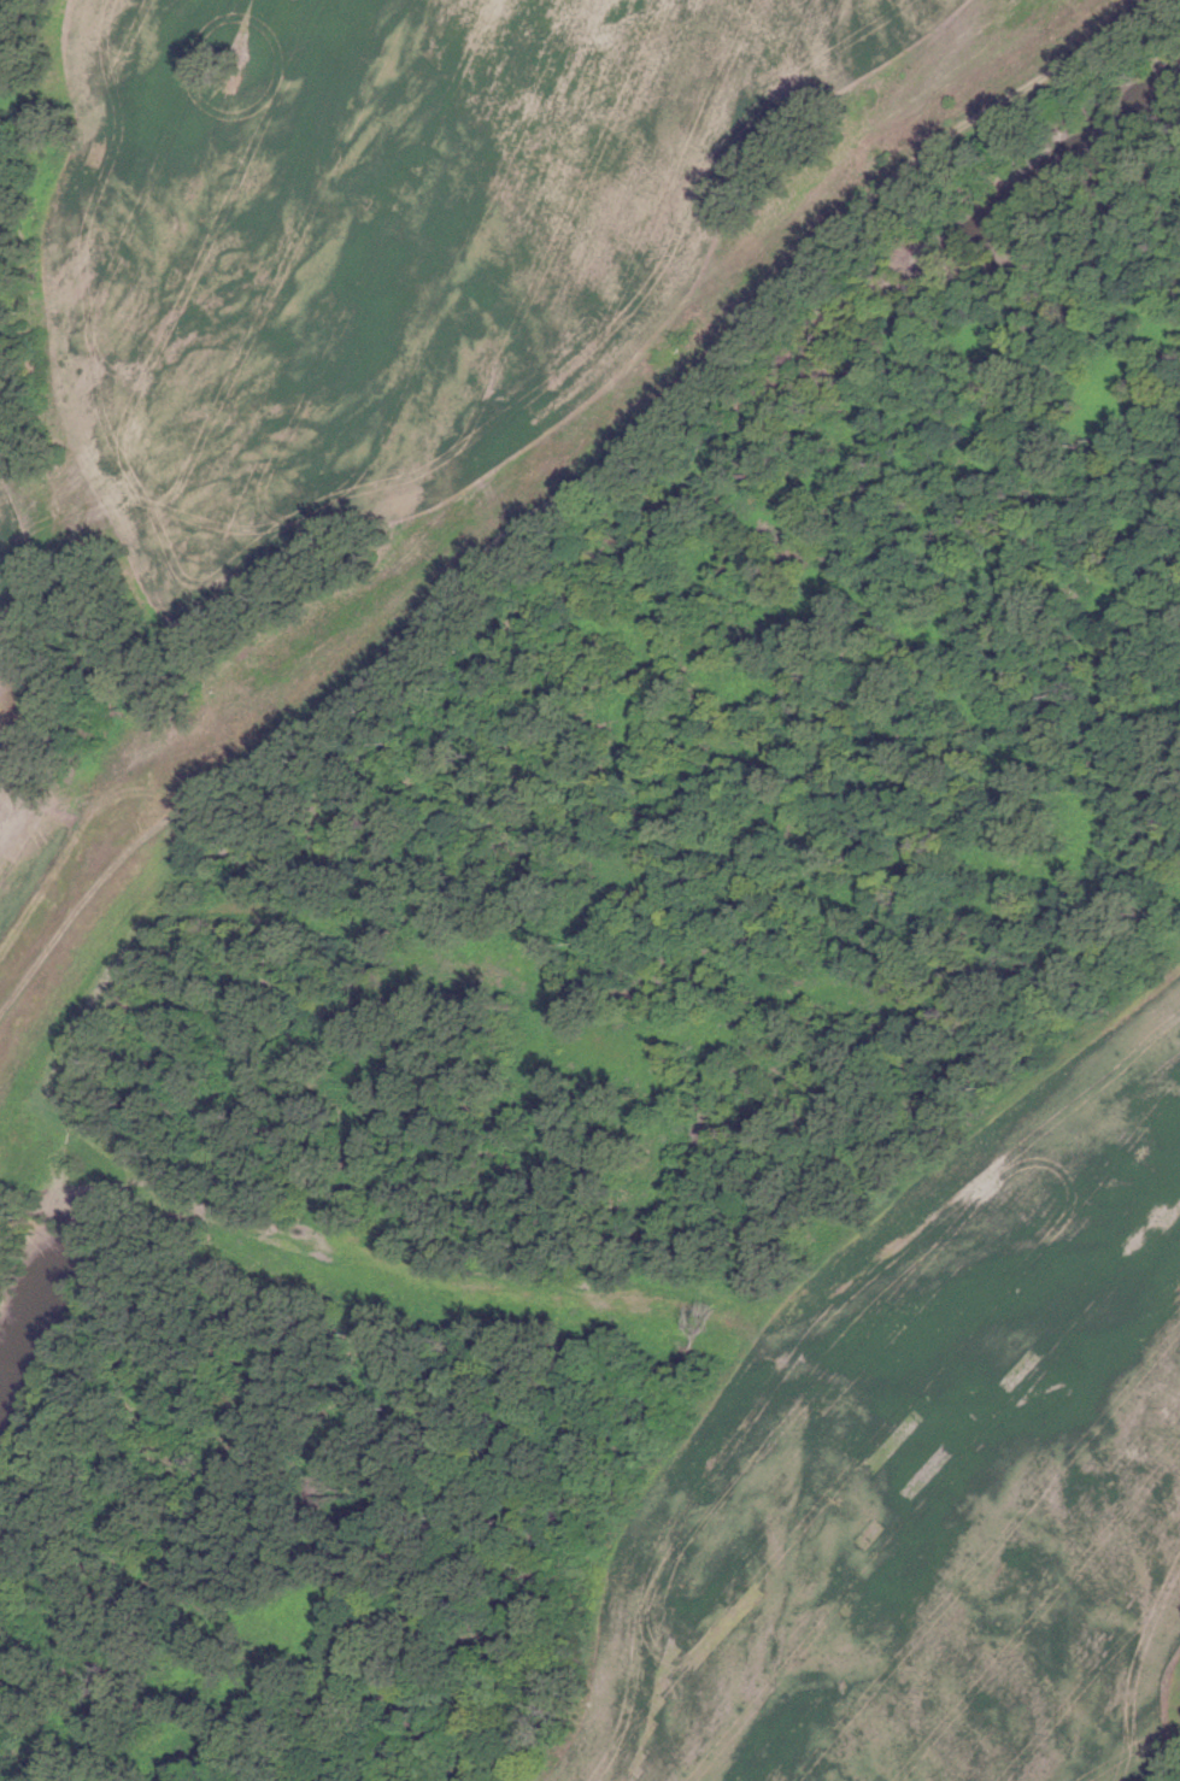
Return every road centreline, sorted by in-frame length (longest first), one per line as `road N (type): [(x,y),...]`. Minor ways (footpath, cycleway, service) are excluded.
road 1 (track): [(189,807),(366,681),(486,551),(657,429),(828,236),(905,169),(961,125),(1164,0)]
road 2 (track): [(189,807),(130,930),(55,1057),(57,1100),(80,1138),(164,1188),(352,1259),(676,1310),(783,1344)]
road 3 (track): [(0,1014),(108,878),(189,807)]

